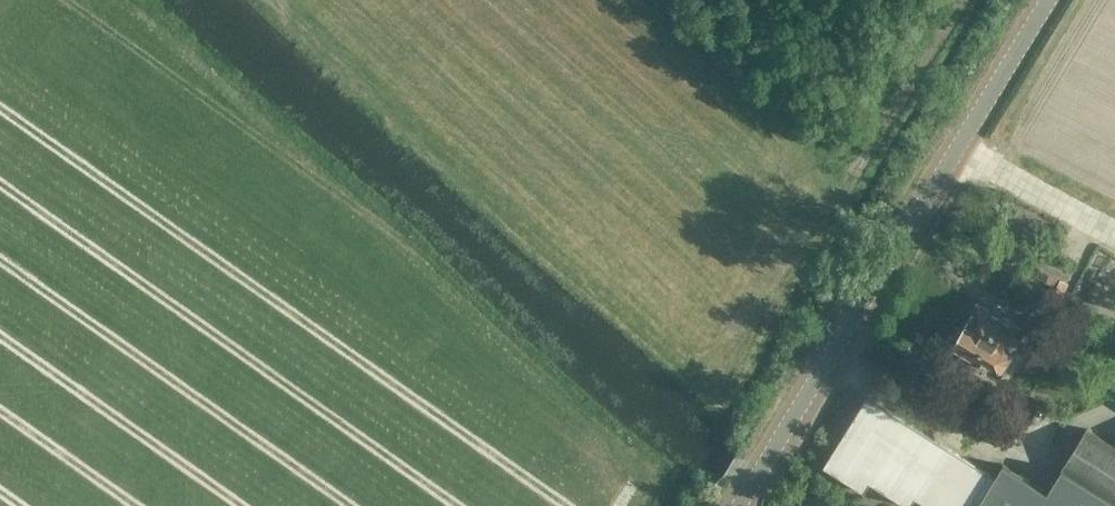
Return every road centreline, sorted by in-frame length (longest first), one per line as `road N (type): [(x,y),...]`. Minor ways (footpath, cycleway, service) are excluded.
road 1 (tertiary): [(737,505),(1048,0)]

